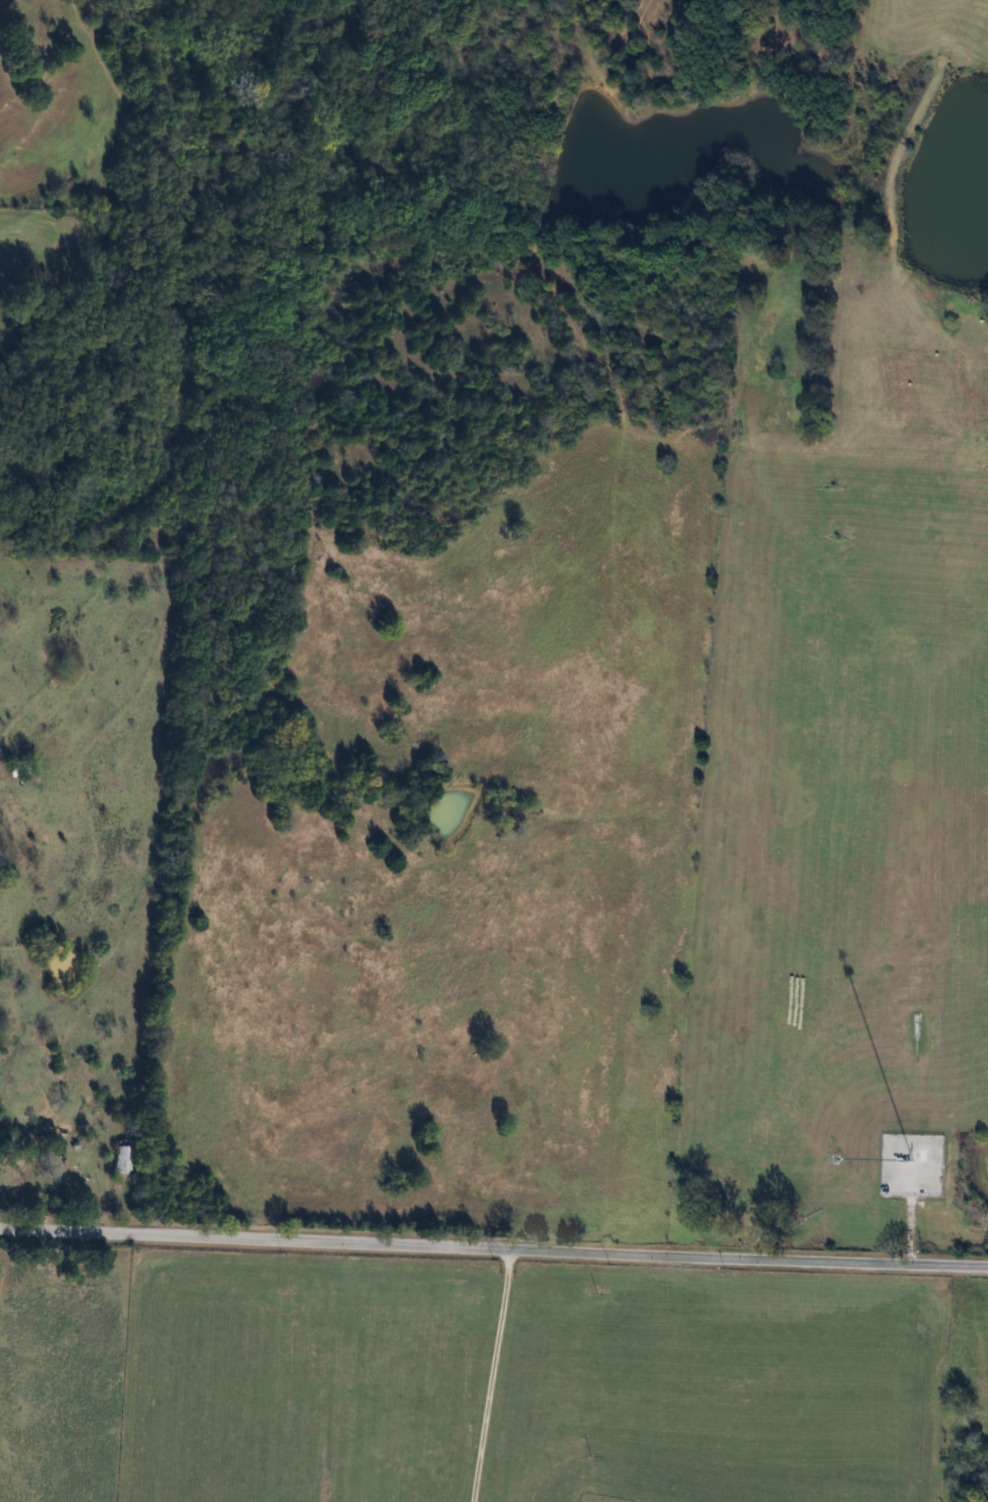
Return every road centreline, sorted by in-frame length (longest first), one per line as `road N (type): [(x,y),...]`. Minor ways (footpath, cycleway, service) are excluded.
road 1 (residential): [(0,1229),(987,1266)]

